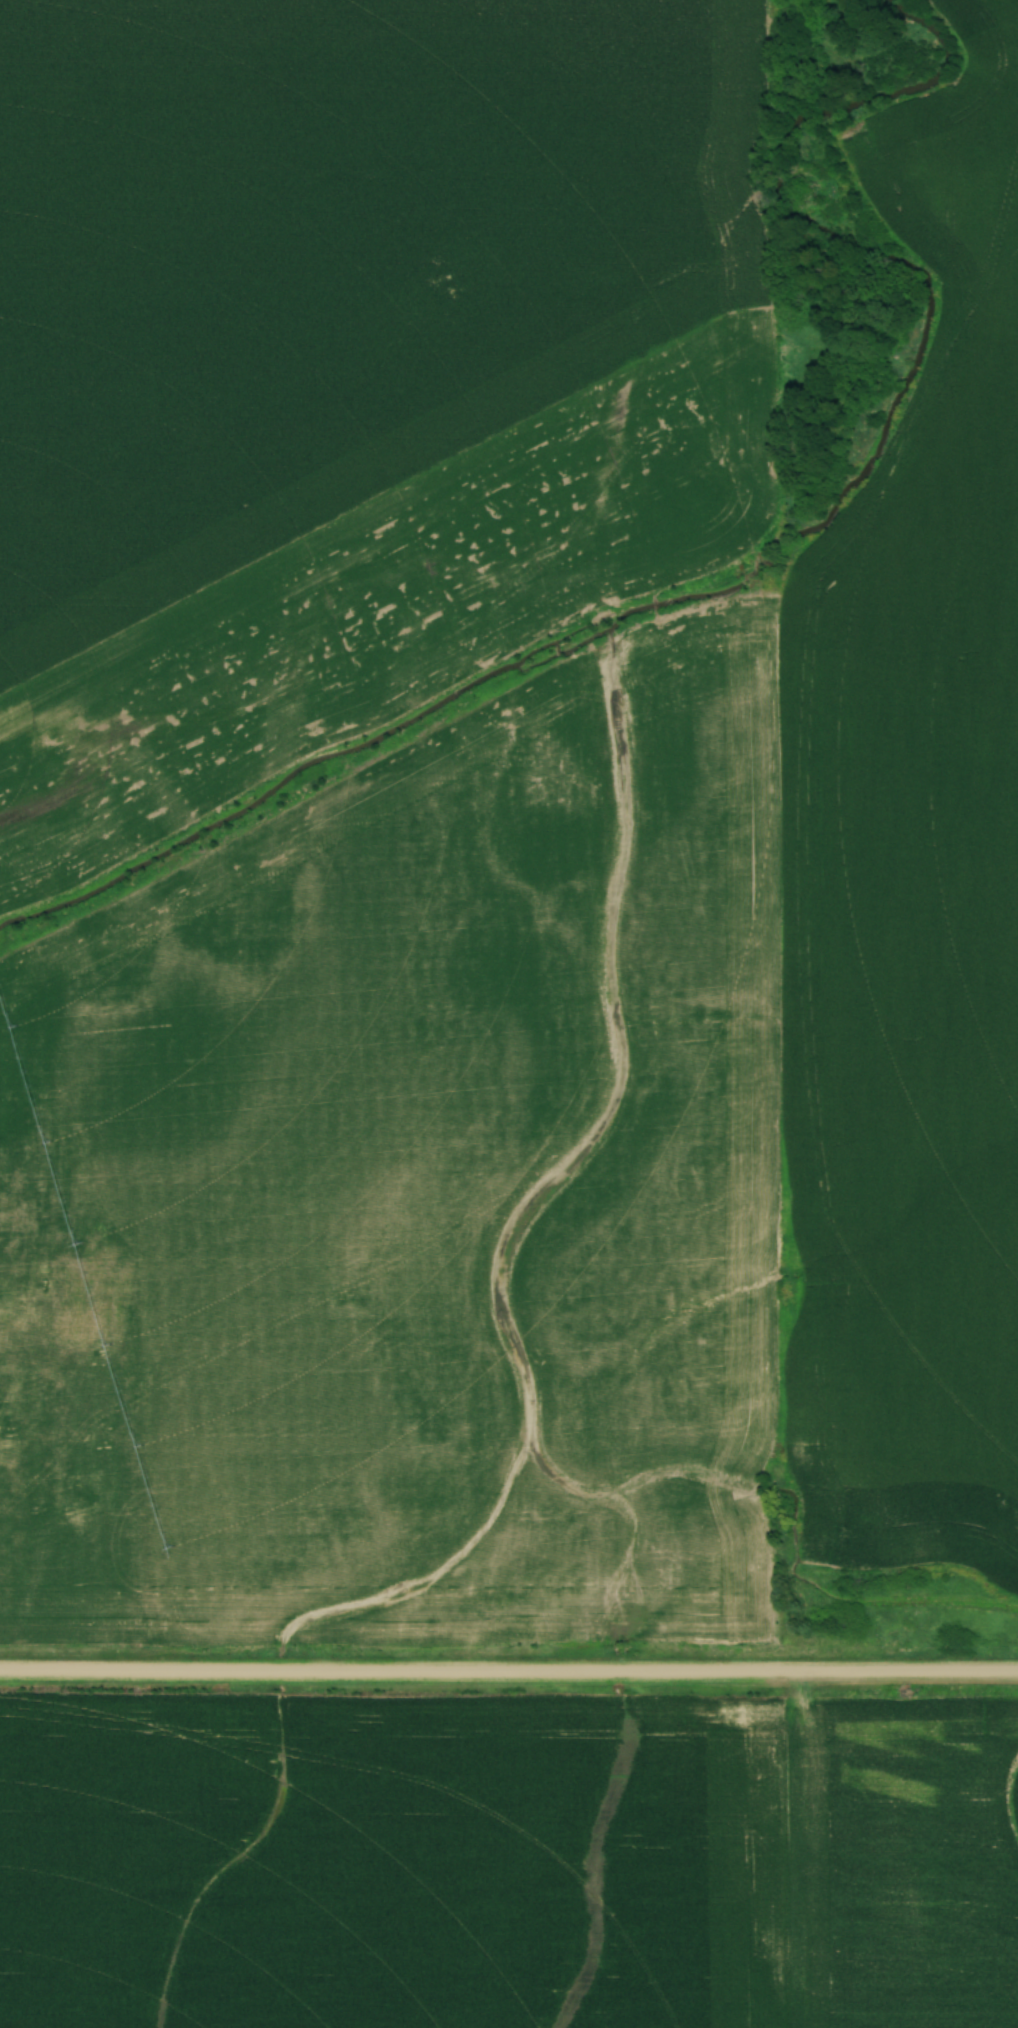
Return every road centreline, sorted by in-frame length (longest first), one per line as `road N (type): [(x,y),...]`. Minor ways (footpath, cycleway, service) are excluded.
road 1 (residential): [(0,1673),(1017,1671)]

